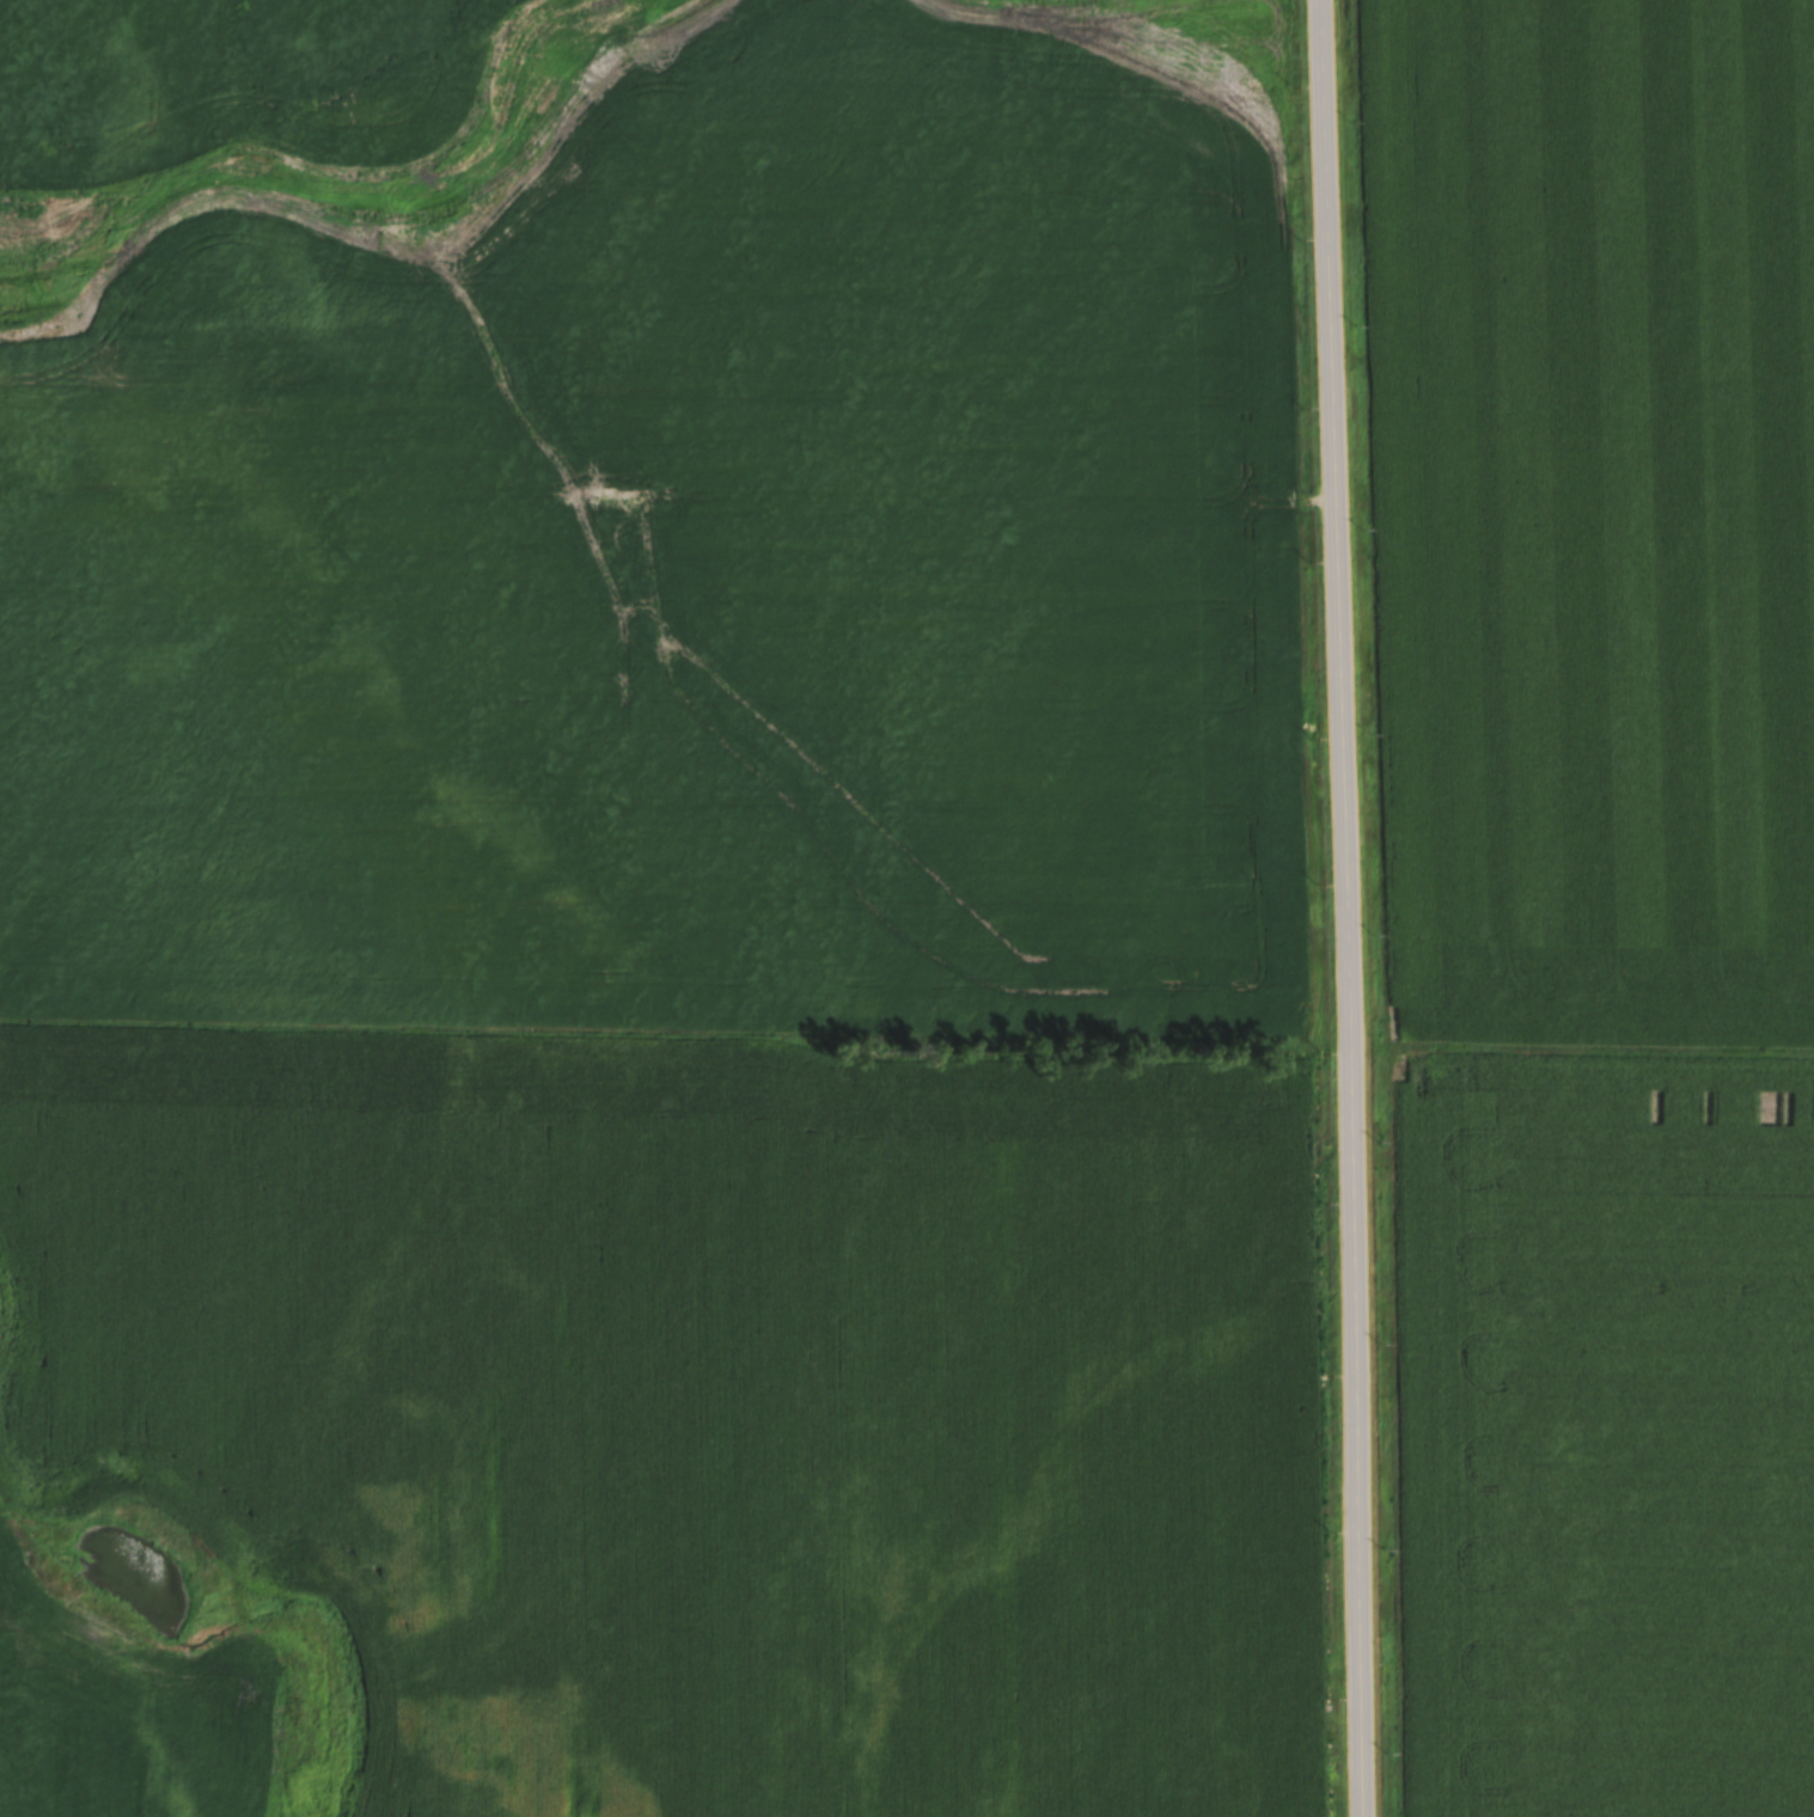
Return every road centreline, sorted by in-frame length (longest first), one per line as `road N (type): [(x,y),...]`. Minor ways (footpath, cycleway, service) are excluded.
road 1 (tertiary): [(1367,1816),(1355,946),(1327,0)]

